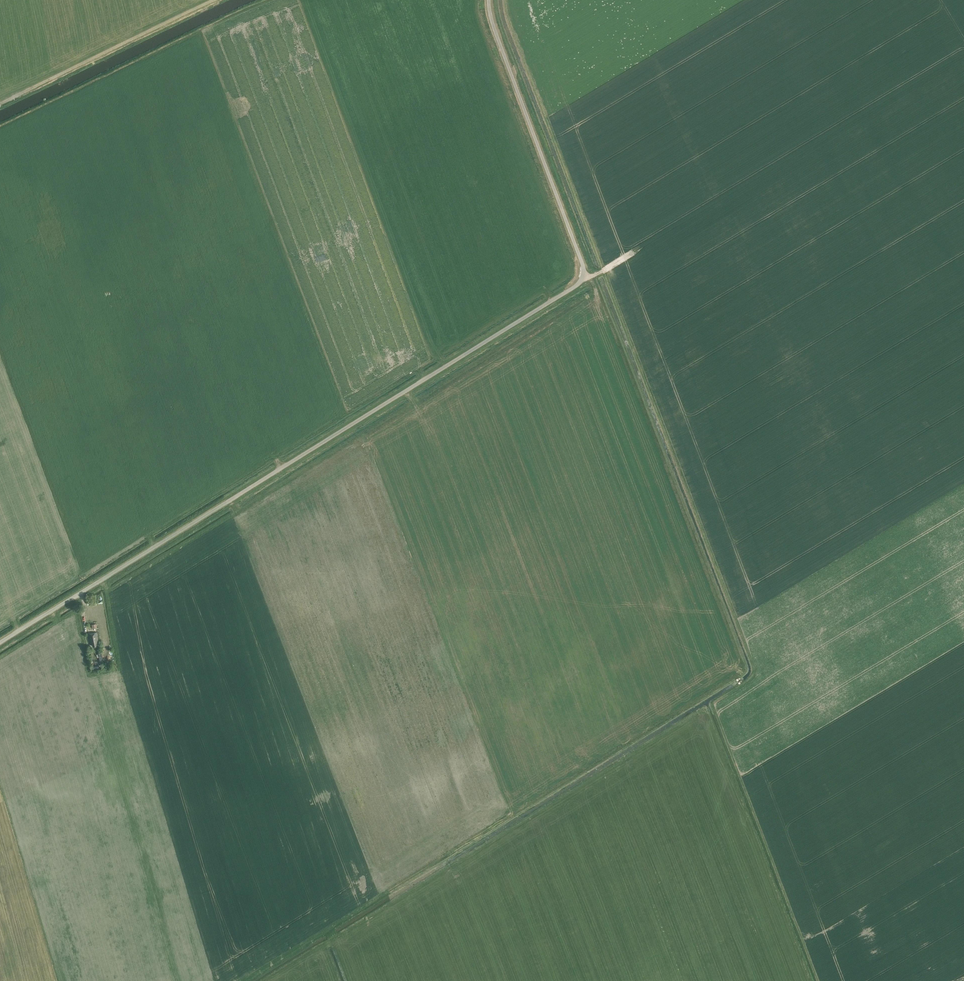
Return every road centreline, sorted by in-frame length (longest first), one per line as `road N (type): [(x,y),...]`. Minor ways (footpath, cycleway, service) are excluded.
road 1 (unclassified): [(0,643),(578,283),(583,263),(489,0)]
road 2 (track): [(213,0),(0,103)]

